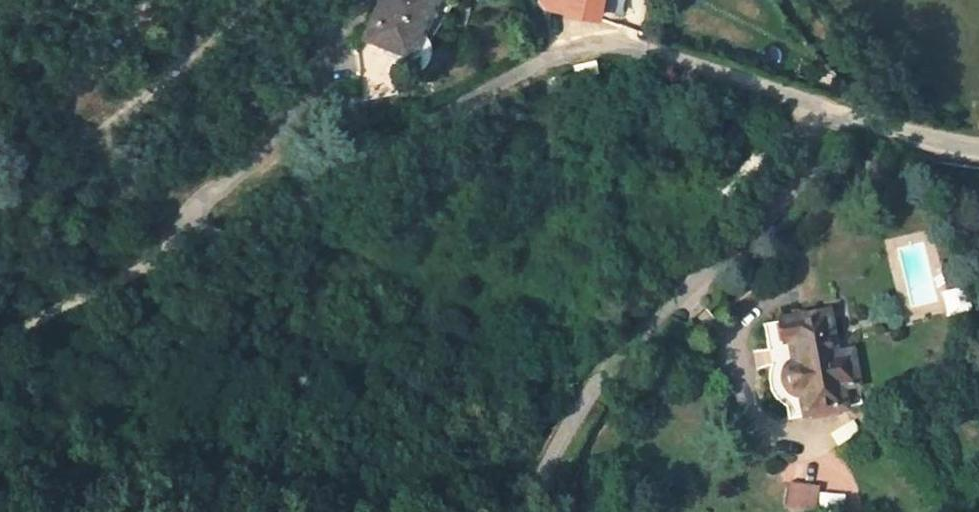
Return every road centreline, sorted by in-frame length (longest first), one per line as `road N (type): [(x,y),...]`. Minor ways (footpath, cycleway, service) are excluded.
road 1 (unclassified): [(335,46),(311,108),(227,185),(190,204),(175,239),(196,260),(375,141),(552,56),(630,43),(816,111)]
road 2 (residential): [(816,111),(796,180),(569,436),(551,472),(551,496)]
road 3 (track): [(151,0),(59,97),(57,128),(82,144),(129,124),(238,0)]
road 4 (unclassified): [(978,157),(816,111)]

